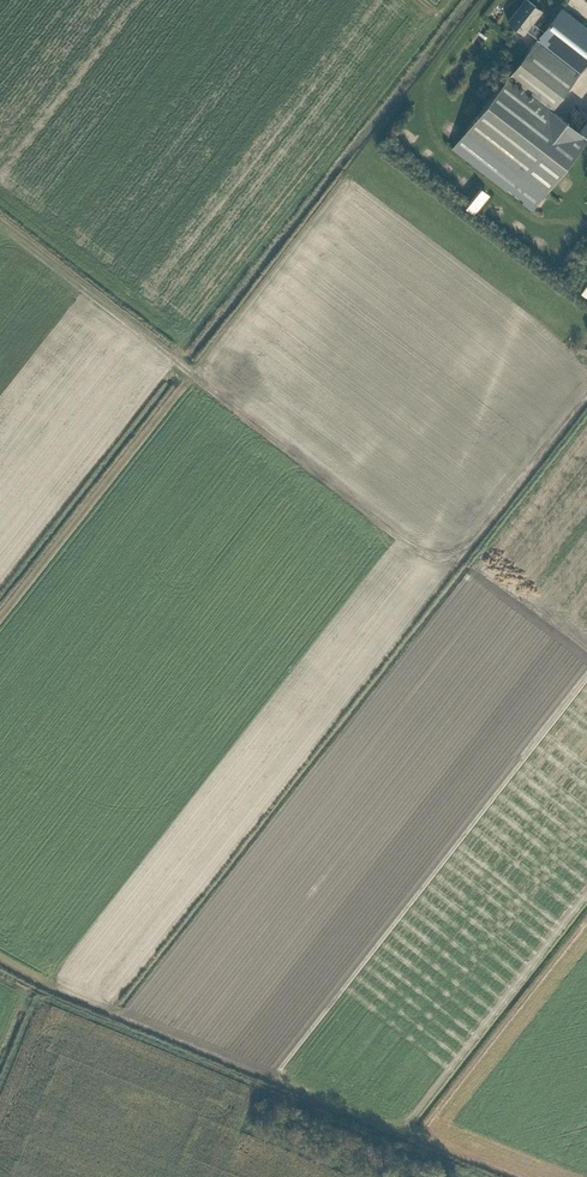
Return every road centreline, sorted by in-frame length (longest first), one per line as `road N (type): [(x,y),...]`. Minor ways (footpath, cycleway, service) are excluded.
road 1 (track): [(0,230),(181,372),(458,562),(586,395)]

